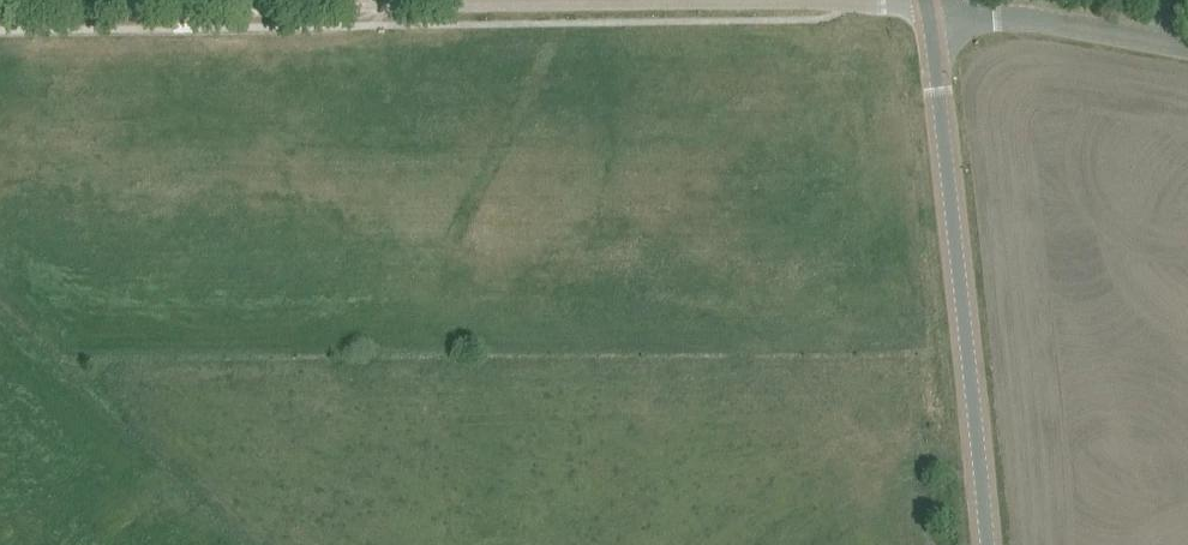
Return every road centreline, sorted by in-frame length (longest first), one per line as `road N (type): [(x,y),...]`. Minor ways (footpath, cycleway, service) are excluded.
road 1 (unclassified): [(293,9),(913,1)]
road 2 (tertiary): [(978,544),(934,103),(913,1)]
road 3 (track): [(0,12),(293,9)]
road 4 (tertiary): [(913,1),(1187,54)]

